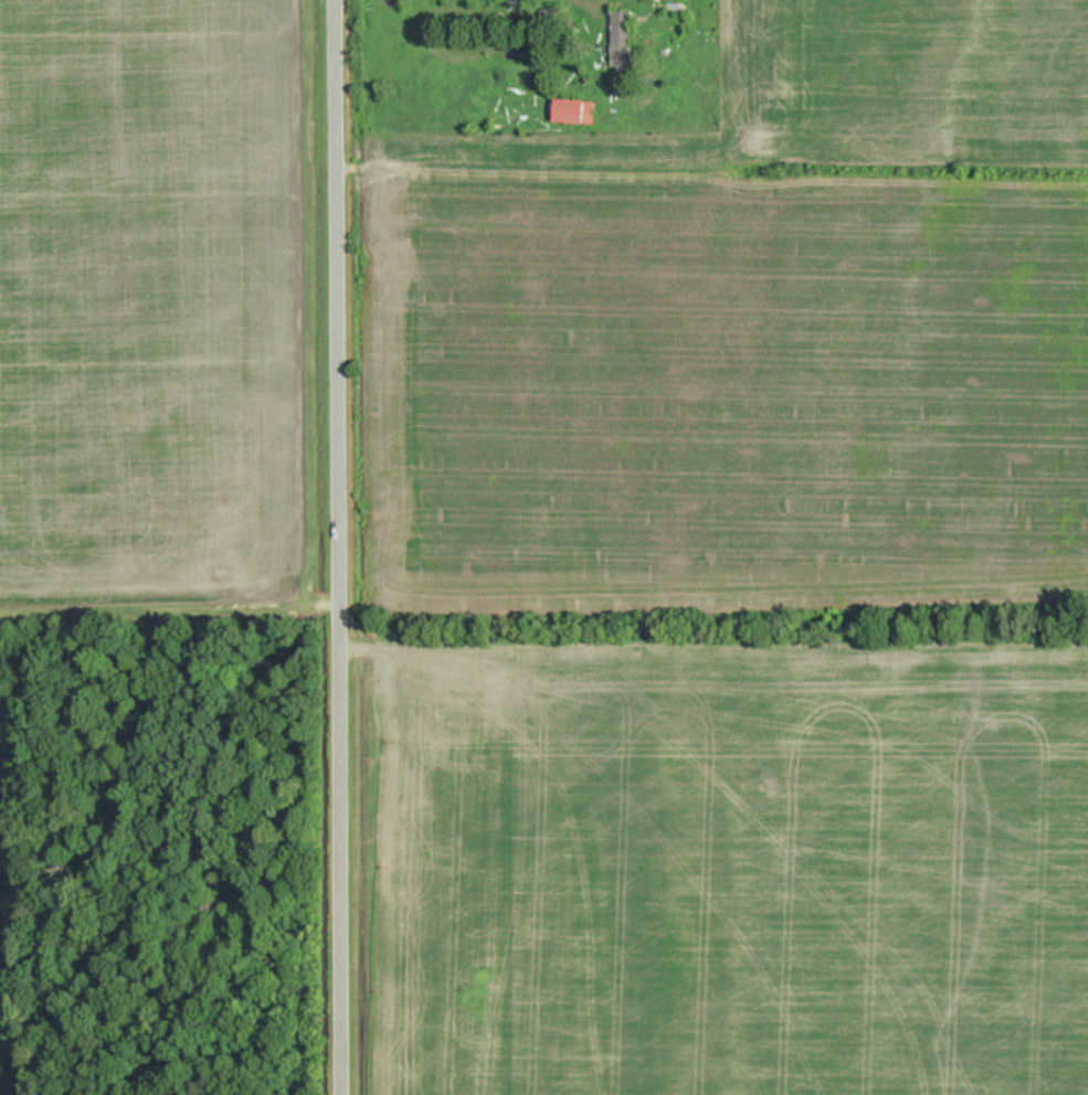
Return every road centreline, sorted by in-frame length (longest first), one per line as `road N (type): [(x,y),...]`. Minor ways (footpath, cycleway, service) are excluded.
road 1 (secondary): [(346,1094),(336,0)]

